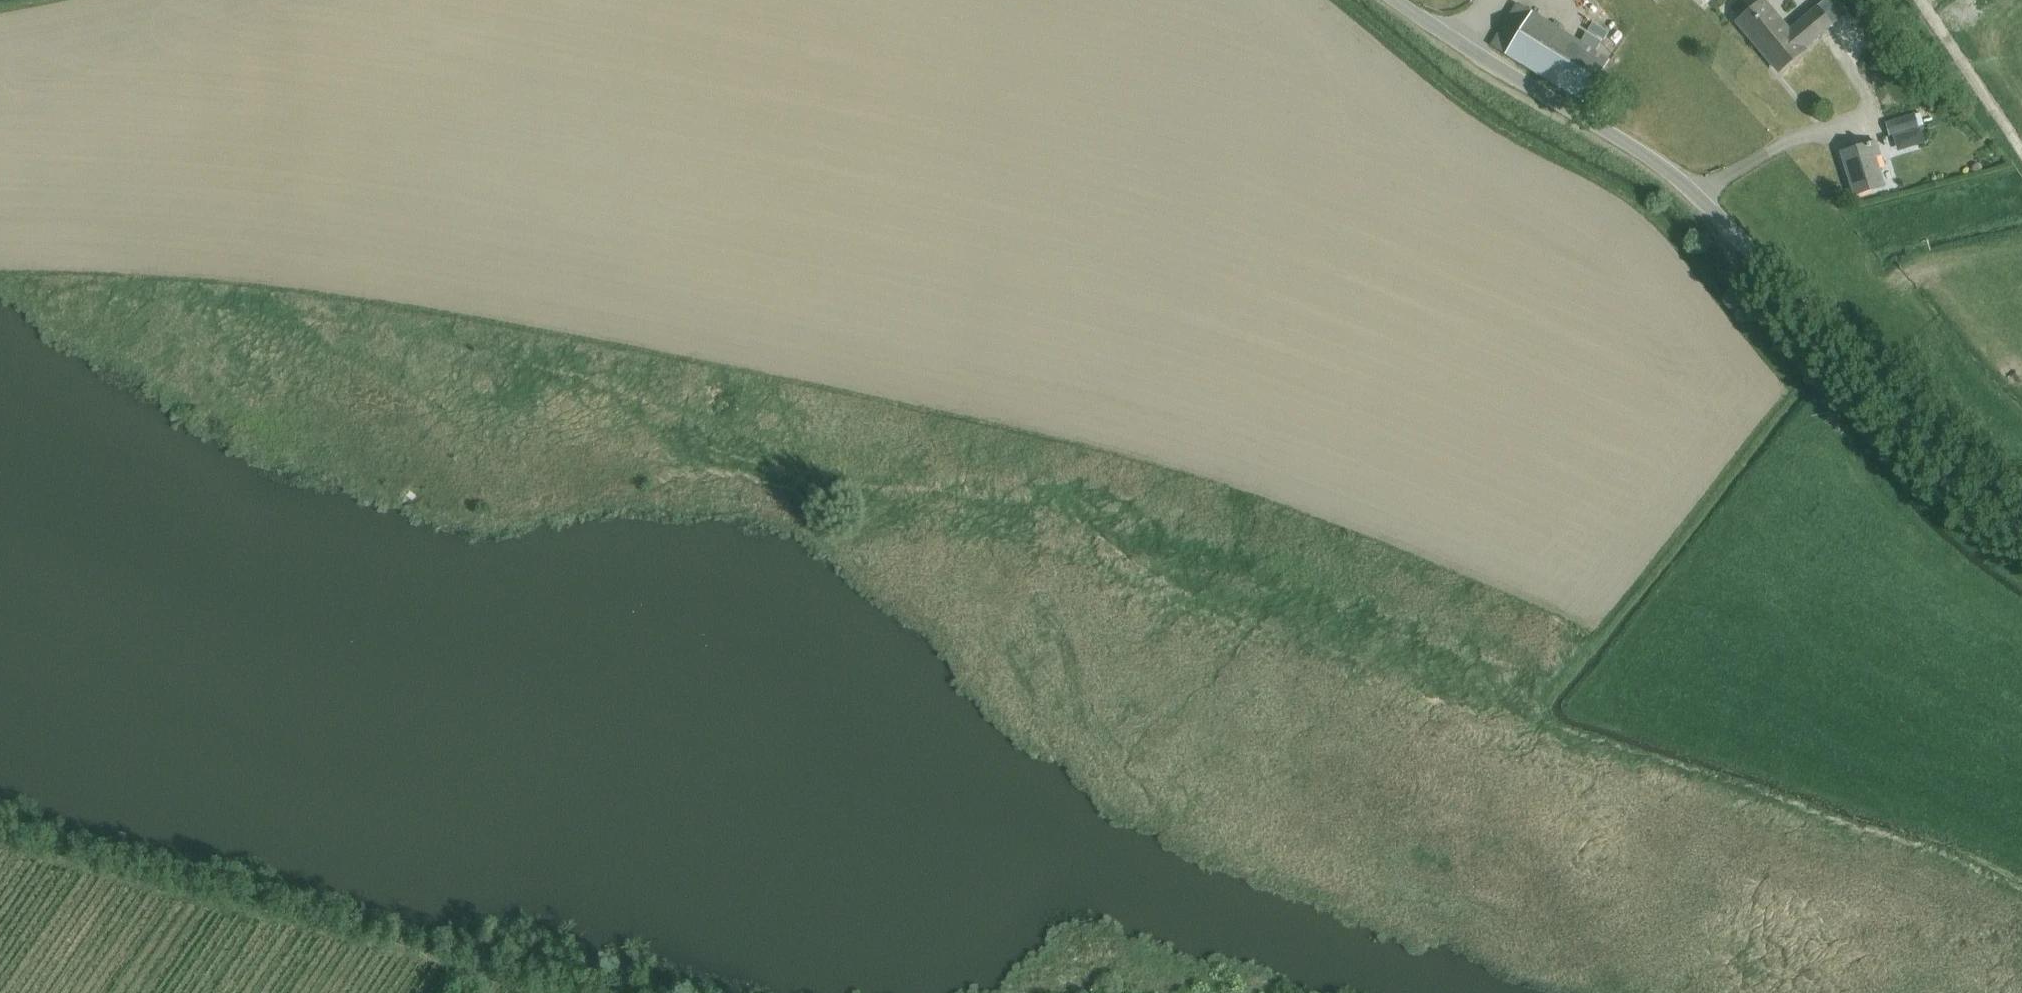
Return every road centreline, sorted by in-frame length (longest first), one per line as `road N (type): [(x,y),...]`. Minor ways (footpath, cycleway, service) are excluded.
road 1 (unclassified): [(1400,0),(1691,186),(1929,451),(2021,532)]

